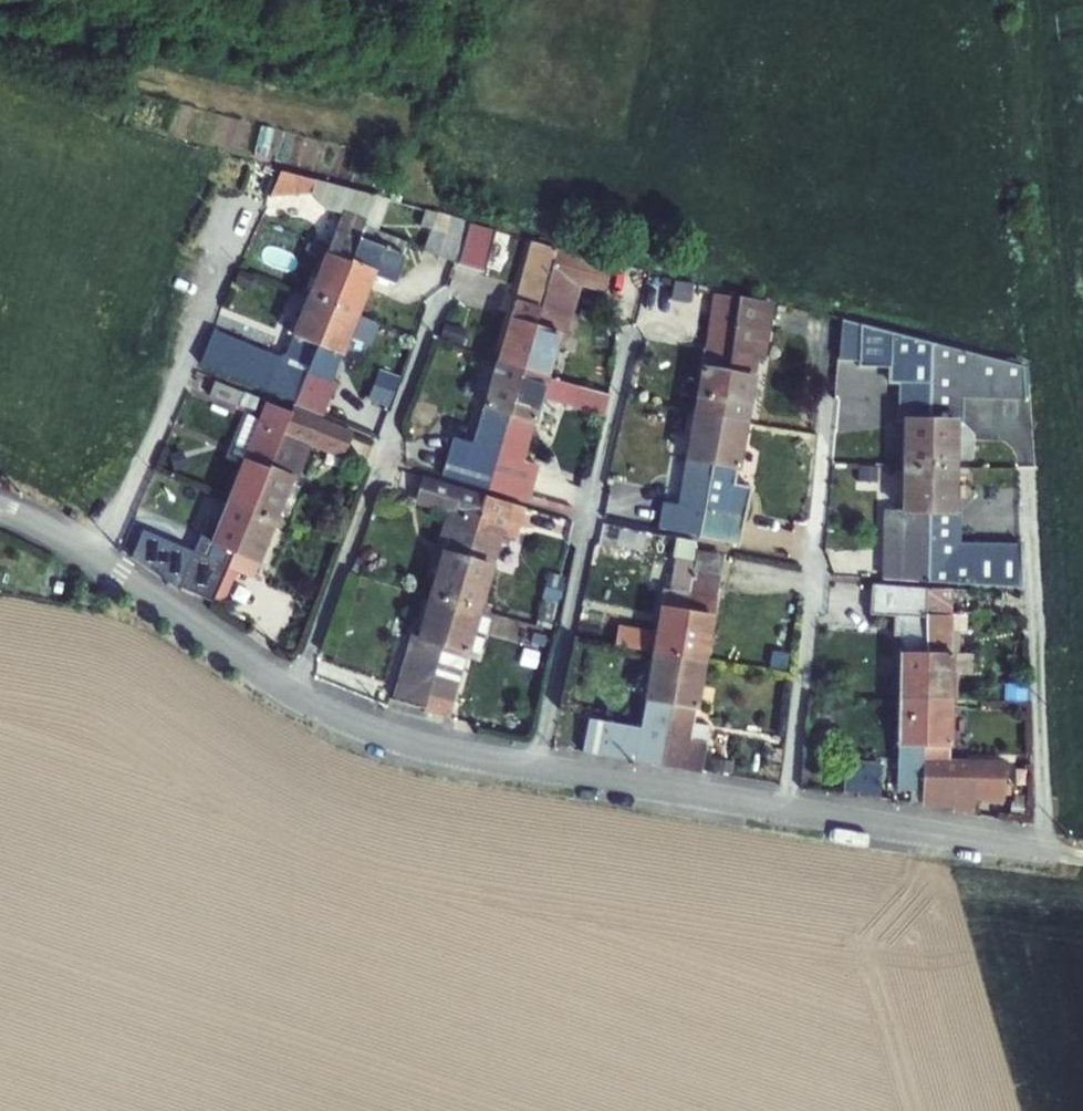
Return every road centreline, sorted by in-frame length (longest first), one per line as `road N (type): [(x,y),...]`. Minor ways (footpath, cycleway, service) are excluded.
road 1 (unclassified): [(535,769),(630,340)]
road 2 (unclassified): [(293,694),(445,301)]
road 3 (unclassified): [(790,810),(824,413)]
road 4 (unclassified): [(102,560),(250,201)]
road 5 (unclassified): [(1045,851),(1026,471)]
road 6 (unclassified): [(1045,851),(790,810)]
road 7 (unclassified): [(790,810),(535,769)]
road 8 (unclassified): [(535,769),(388,737),(293,694)]
road 9 (unclassified): [(293,694),(102,560)]

